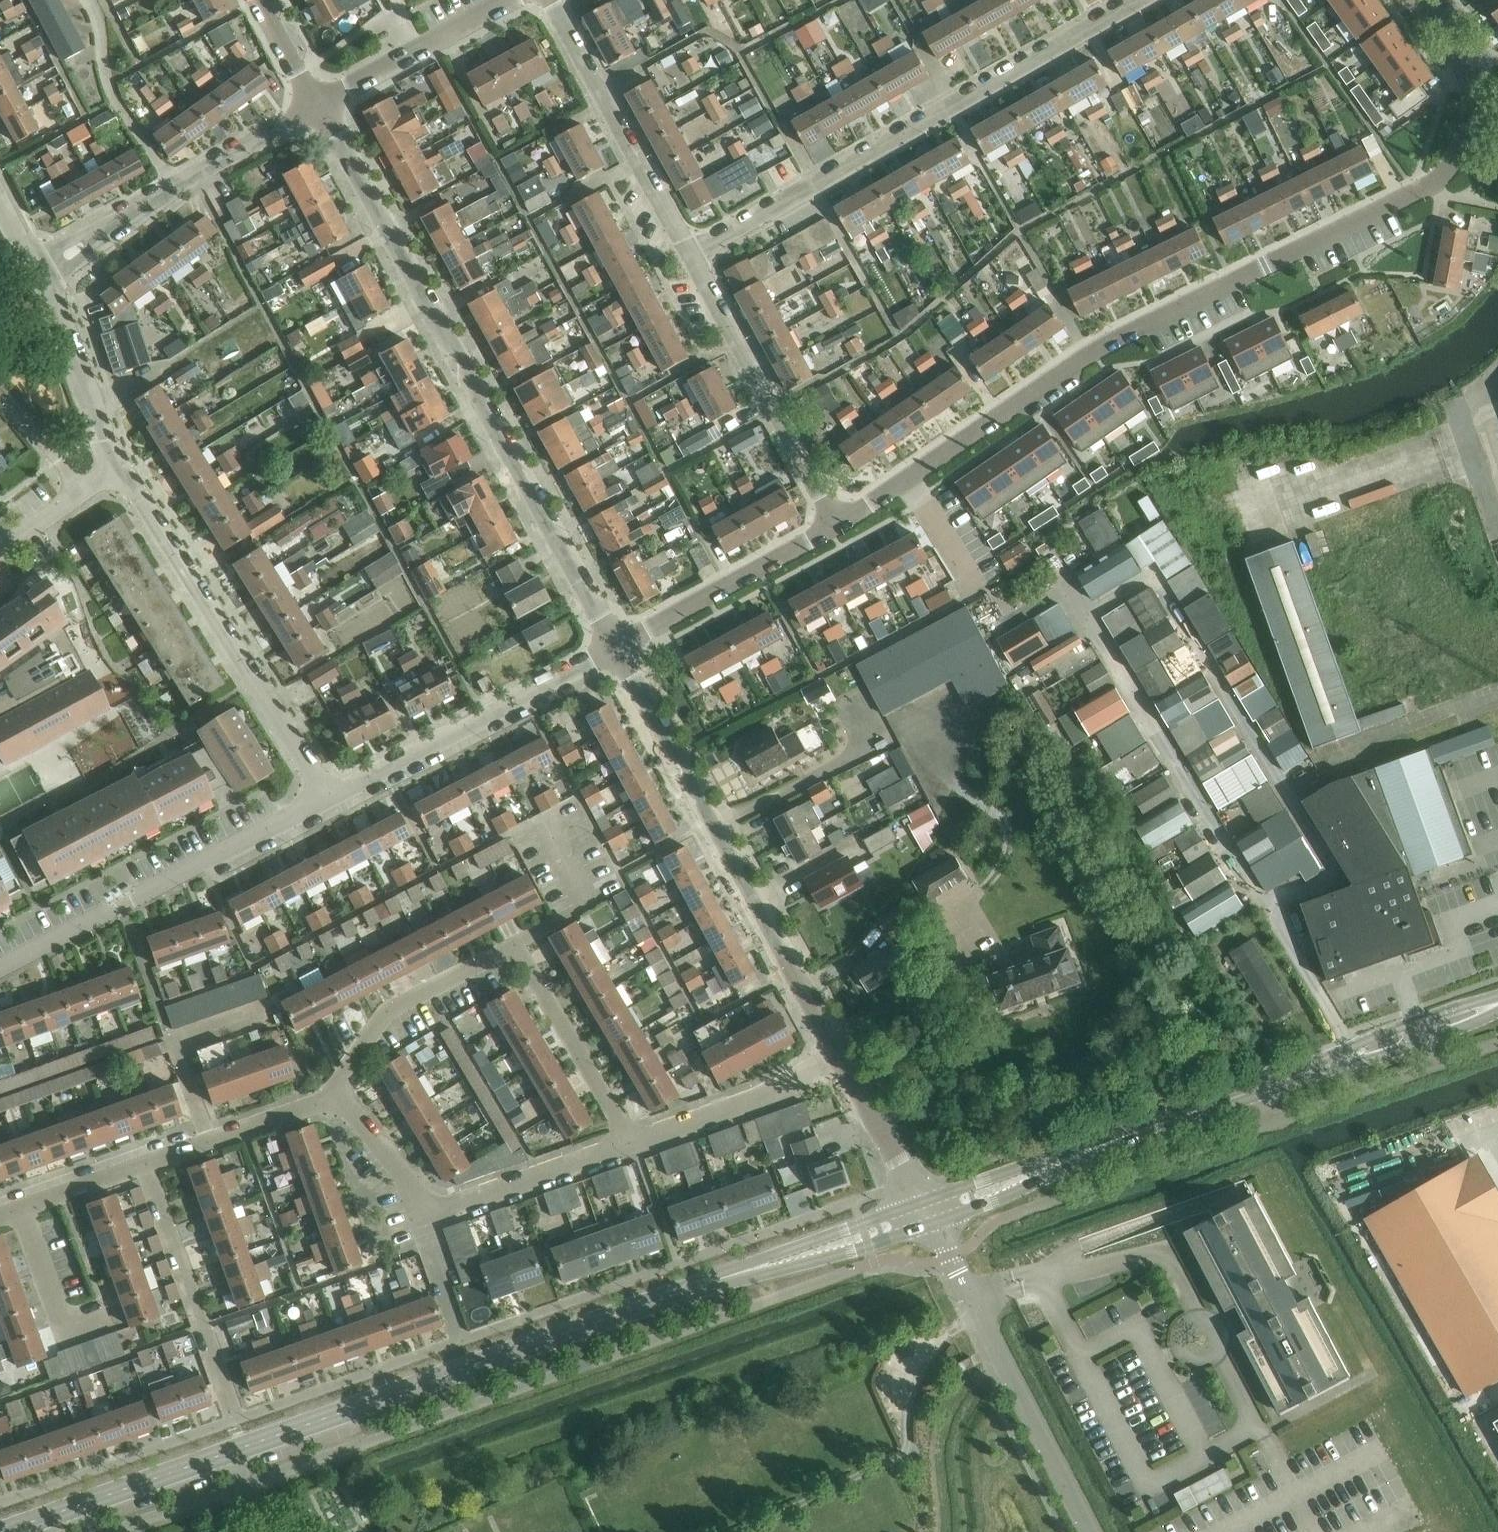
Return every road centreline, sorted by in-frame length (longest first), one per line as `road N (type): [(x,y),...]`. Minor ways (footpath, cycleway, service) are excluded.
road 1 (residential): [(840,526),(1108,344),(1446,171),(1468,134),(1470,87),(1414,0)]
road 2 (tertiary): [(0,1530),(704,1284)]
road 3 (residential): [(617,647),(317,104)]
road 4 (residential): [(687,257),(1143,0)]
road 5 (residential): [(844,1063),(617,647)]
road 6 (residential): [(629,1143),(514,949),(395,1007),(362,1046),(333,1101)]
road 7 (residential): [(332,800),(116,468)]
road 8 (residential): [(0,966),(332,800)]
road 9 (residential): [(0,1213),(333,1101)]
road 10 (residential): [(333,1101),(438,1205),(629,1143)]
road 11 (unclassified): [(1092,1531),(934,1224)]
road 12 (residential): [(40,273),(317,104)]
road 13 (residential): [(332,800),(617,647)]
road 14 (residential): [(840,526),(687,257)]
road 15 (residential): [(687,257),(548,0)]
road 16 (residential): [(617,647),(840,526)]
road 17 (tertiary): [(704,1284),(934,1224)]
road 18 (tertiary): [(1144,1129),(921,1201)]
road 19 (tertiary): [(921,1201),(704,1284)]
road 20 (tertiary): [(934,1224),(1144,1129)]
road 21 (residential): [(629,1143),(756,1102),(844,1063)]
road 22 (residential): [(317,104),(511,0)]
road 23 (residential): [(116,468),(40,273)]
road 24 (tertiary): [(1144,1129),(1332,1063)]
road 25 (tertiary): [(1497,1001),(1366,1041),(1332,1063)]
road 26 (tertiary): [(1332,1063),(1392,1053),(1497,1008)]
road 27 (residential): [(921,1201),(844,1063)]
road 28 (residential): [(0,547),(116,468)]
road 29 (residential): [(317,104),(257,0)]

